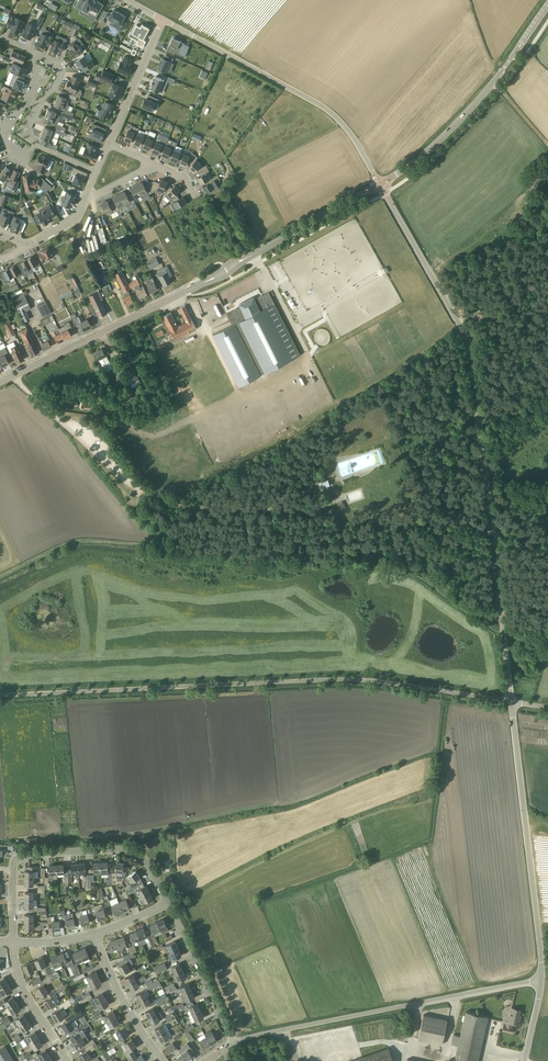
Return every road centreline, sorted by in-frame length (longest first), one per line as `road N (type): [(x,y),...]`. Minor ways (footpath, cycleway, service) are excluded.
road 1 (unclassified): [(510,702),(464,345),(380,185)]
road 2 (unclassified): [(0,698),(354,680),(510,702)]
road 3 (unclassified): [(233,1041),(541,978)]
road 4 (unclassified): [(541,978),(510,702)]
road 5 (secondary): [(380,185),(451,128),(547,5)]
road 6 (unclassified): [(380,185),(331,112),(193,36)]
road 7 (unclassified): [(12,374),(126,480),(183,504)]
road 8 (residential): [(168,903),(149,866),(125,849),(16,859)]
road 9 (secondary): [(12,374),(173,296)]
road 10 (track): [(367,538),(260,541),(211,525)]
road 11 (residential): [(233,1041),(168,903)]
road 12 (residential): [(164,1060),(127,1007),(94,934)]
road 13 (secondary): [(380,185),(260,250)]
road 14 (residential): [(110,145),(162,19)]
road 15 (residential): [(31,51),(33,93),(4,133),(28,155),(34,145)]
road 16 (residential): [(68,1060),(29,1001),(13,942)]

